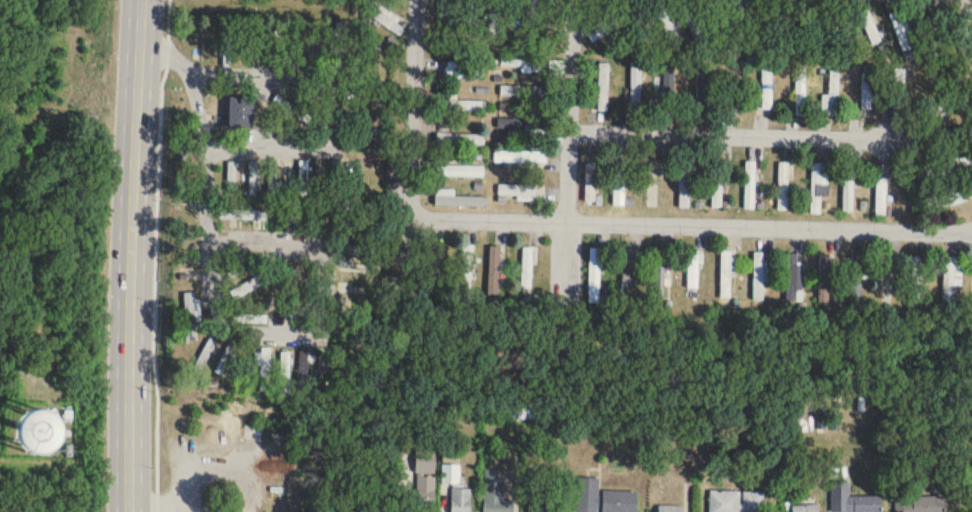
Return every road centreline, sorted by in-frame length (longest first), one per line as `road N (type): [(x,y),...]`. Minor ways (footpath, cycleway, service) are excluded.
road 1 (residential): [(971,236),(406,220)]
road 2 (secondary): [(129,511),(141,0)]
road 3 (residential): [(202,149),(330,146),(327,76),(192,71),(139,42)]
road 4 (residential): [(578,134),(906,139)]
road 5 (residential): [(220,328),(192,71)]
road 6 (residential): [(435,0),(421,25),(423,222)]
road 7 (residential): [(576,225),(583,0)]
road 8 (residential): [(220,328),(319,334),(328,243)]
road 9 (residential): [(328,243),(208,240)]

